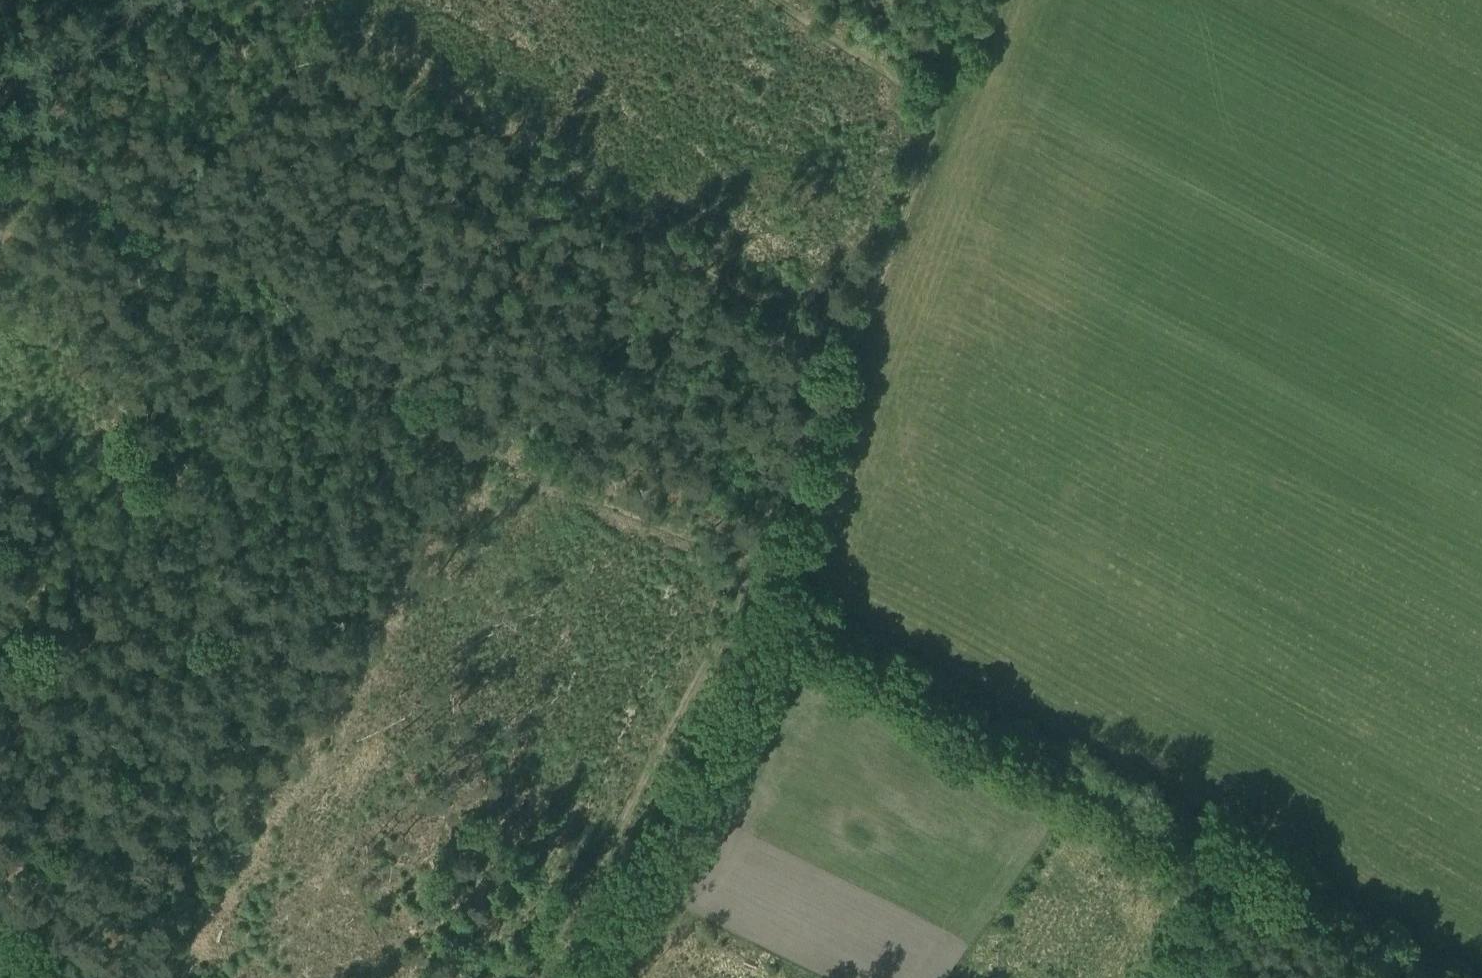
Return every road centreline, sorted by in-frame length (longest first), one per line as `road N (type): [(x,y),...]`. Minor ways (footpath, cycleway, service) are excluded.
road 1 (track): [(762,0),(940,126),(753,599),(536,977)]

